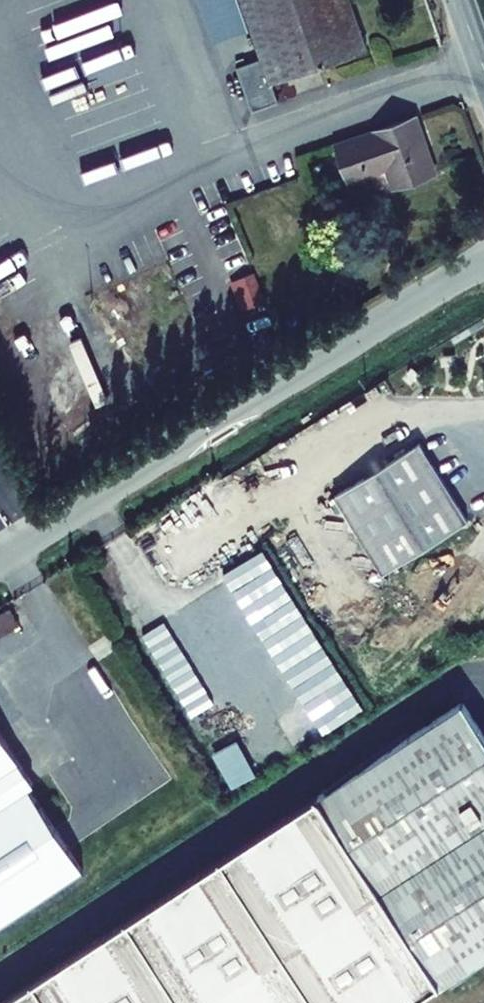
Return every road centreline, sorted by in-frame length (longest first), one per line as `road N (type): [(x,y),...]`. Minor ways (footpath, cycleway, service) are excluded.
road 1 (unclassified): [(0,559),(483,262)]

